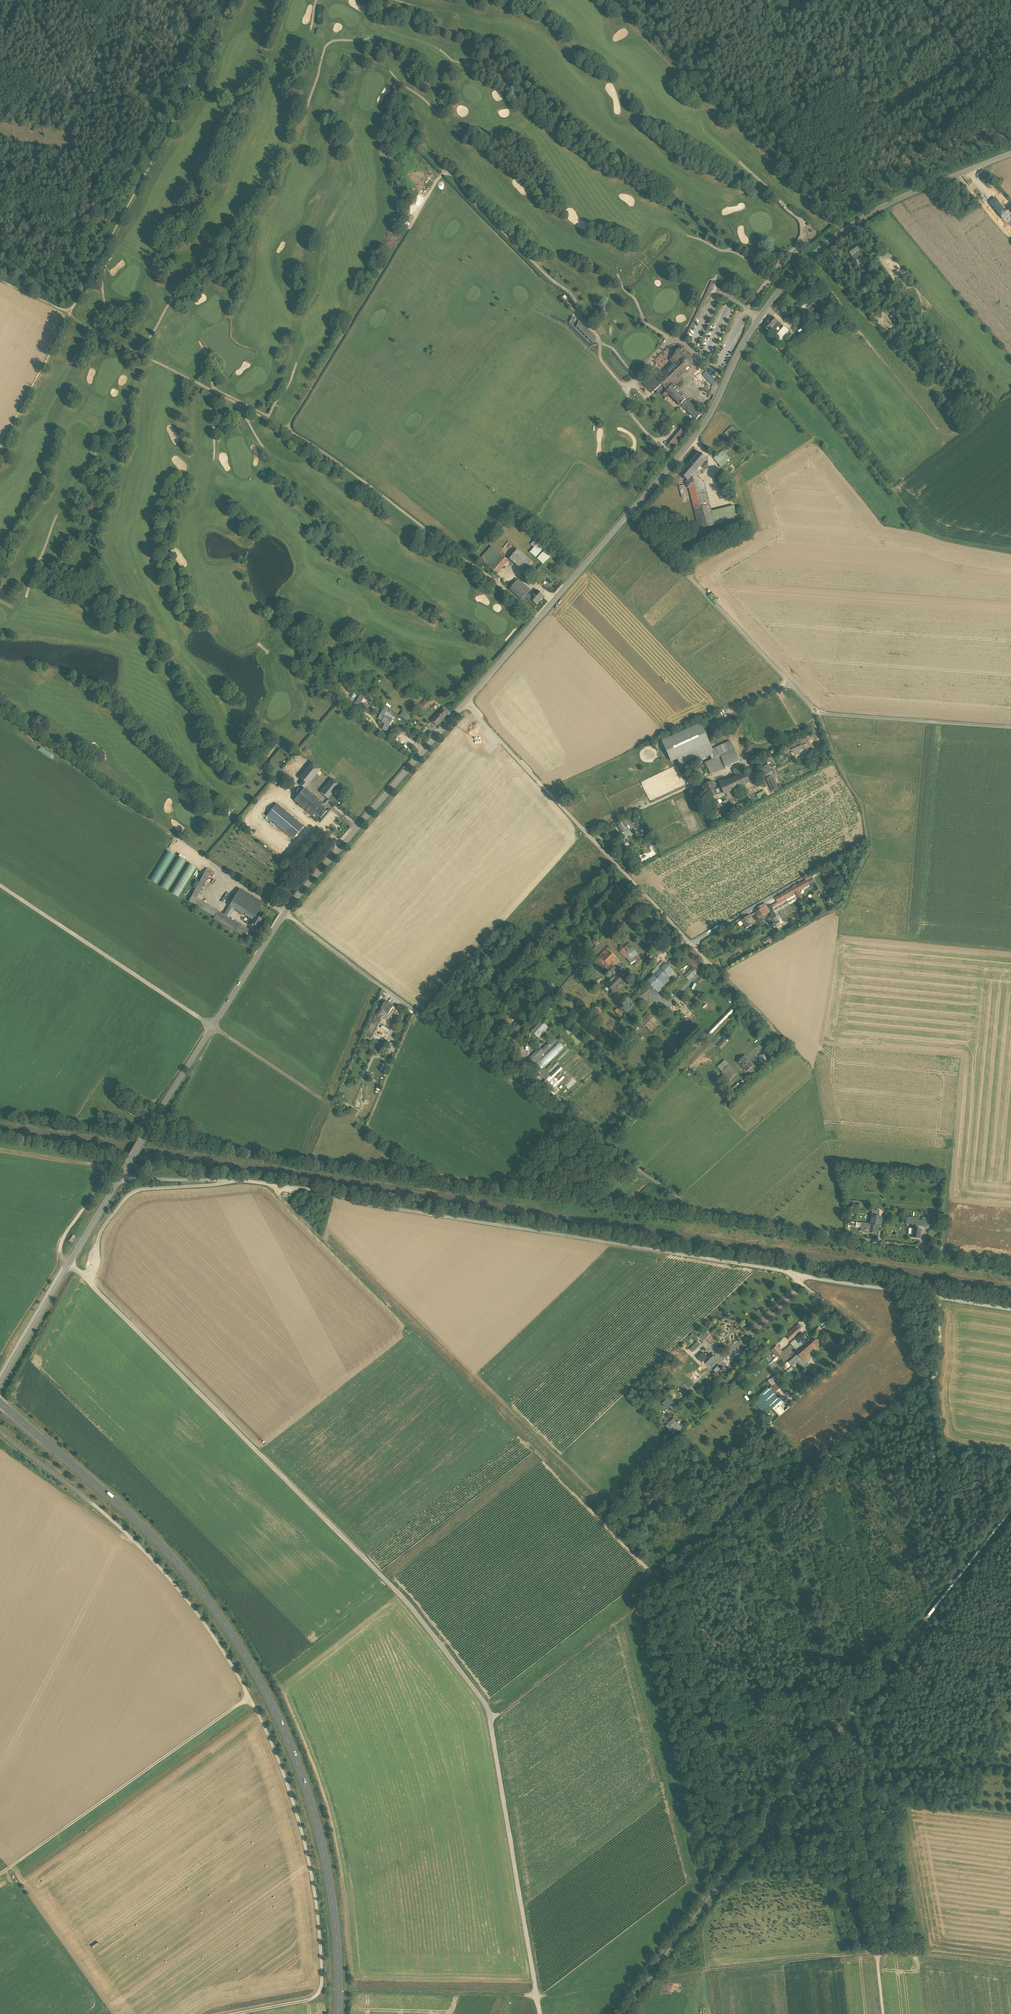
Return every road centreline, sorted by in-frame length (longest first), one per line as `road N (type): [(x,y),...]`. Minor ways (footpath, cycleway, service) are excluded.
road 1 (secondary): [(465,702),(283,912),(0,1383)]
road 2 (primary): [(338,2013),(321,1840),(290,1746),(255,1672),(163,1547),(0,1403)]
road 3 (track): [(0,454),(73,314),(307,442),(539,618)]
road 4 (track): [(86,1274),(404,1599),(493,1717)]
road 5 (track): [(0,1431),(109,1518),(218,1642),(297,1812),(319,1917)]
road 6 (track): [(670,1582),(270,1186)]
road 7 (track): [(158,1116),(222,1150),(278,1164),(476,1184),(584,1206),(698,1212)]
road 8 (secondary): [(1010,154),(888,204),(806,262),(750,332),(704,425),(629,514)]
road 9 (unclassified): [(1010,729),(821,715),(629,514)]
road 10 (unclassified): [(465,702),(778,1033)]
road 11 (track): [(0,277),(73,314),(232,0)]
road 12 (track): [(226,1181),(134,1190),(102,1229),(90,1276),(64,1261),(61,1243),(101,1173),(0,1150)]
road 13 (track): [(670,1582),(935,1375),(938,1297)]
road 14 (track): [(636,1982),(699,1890),(636,1609)]
road 15 (track): [(757,322),(928,531),(1010,553)]
road 16 (track): [(842,232),(611,0)]
road 17 (track): [(247,1698),(0,1874)]
road 18 (track): [(362,1992),(534,1997),(626,1984)]
road 19 (track): [(0,885),(212,1027)]
road 20 (secondary): [(629,514),(465,702)]
road 21 (track): [(187,846),(0,716)]
road 22 (track): [(493,1717),(670,1582)]
road 23 (track): [(34,0),(79,97),(79,126),(72,136),(0,123)]
road 24 (track): [(664,1977),(879,1951)]
road 25 (track): [(506,1806),(538,1996)]
road 26 (track): [(159,1112),(0,1022)]
road 27 (track): [(828,934),(1010,950)]
road 28 (track): [(351,1899),(506,1806)]
road 29 (track): [(235,2013),(317,1995),(319,1917)]
road 30 (track): [(879,1951),(1010,1965)]
road 31 (track): [(811,1277),(938,1297)]
road 32 (track): [(1010,1533),(938,1631)]

